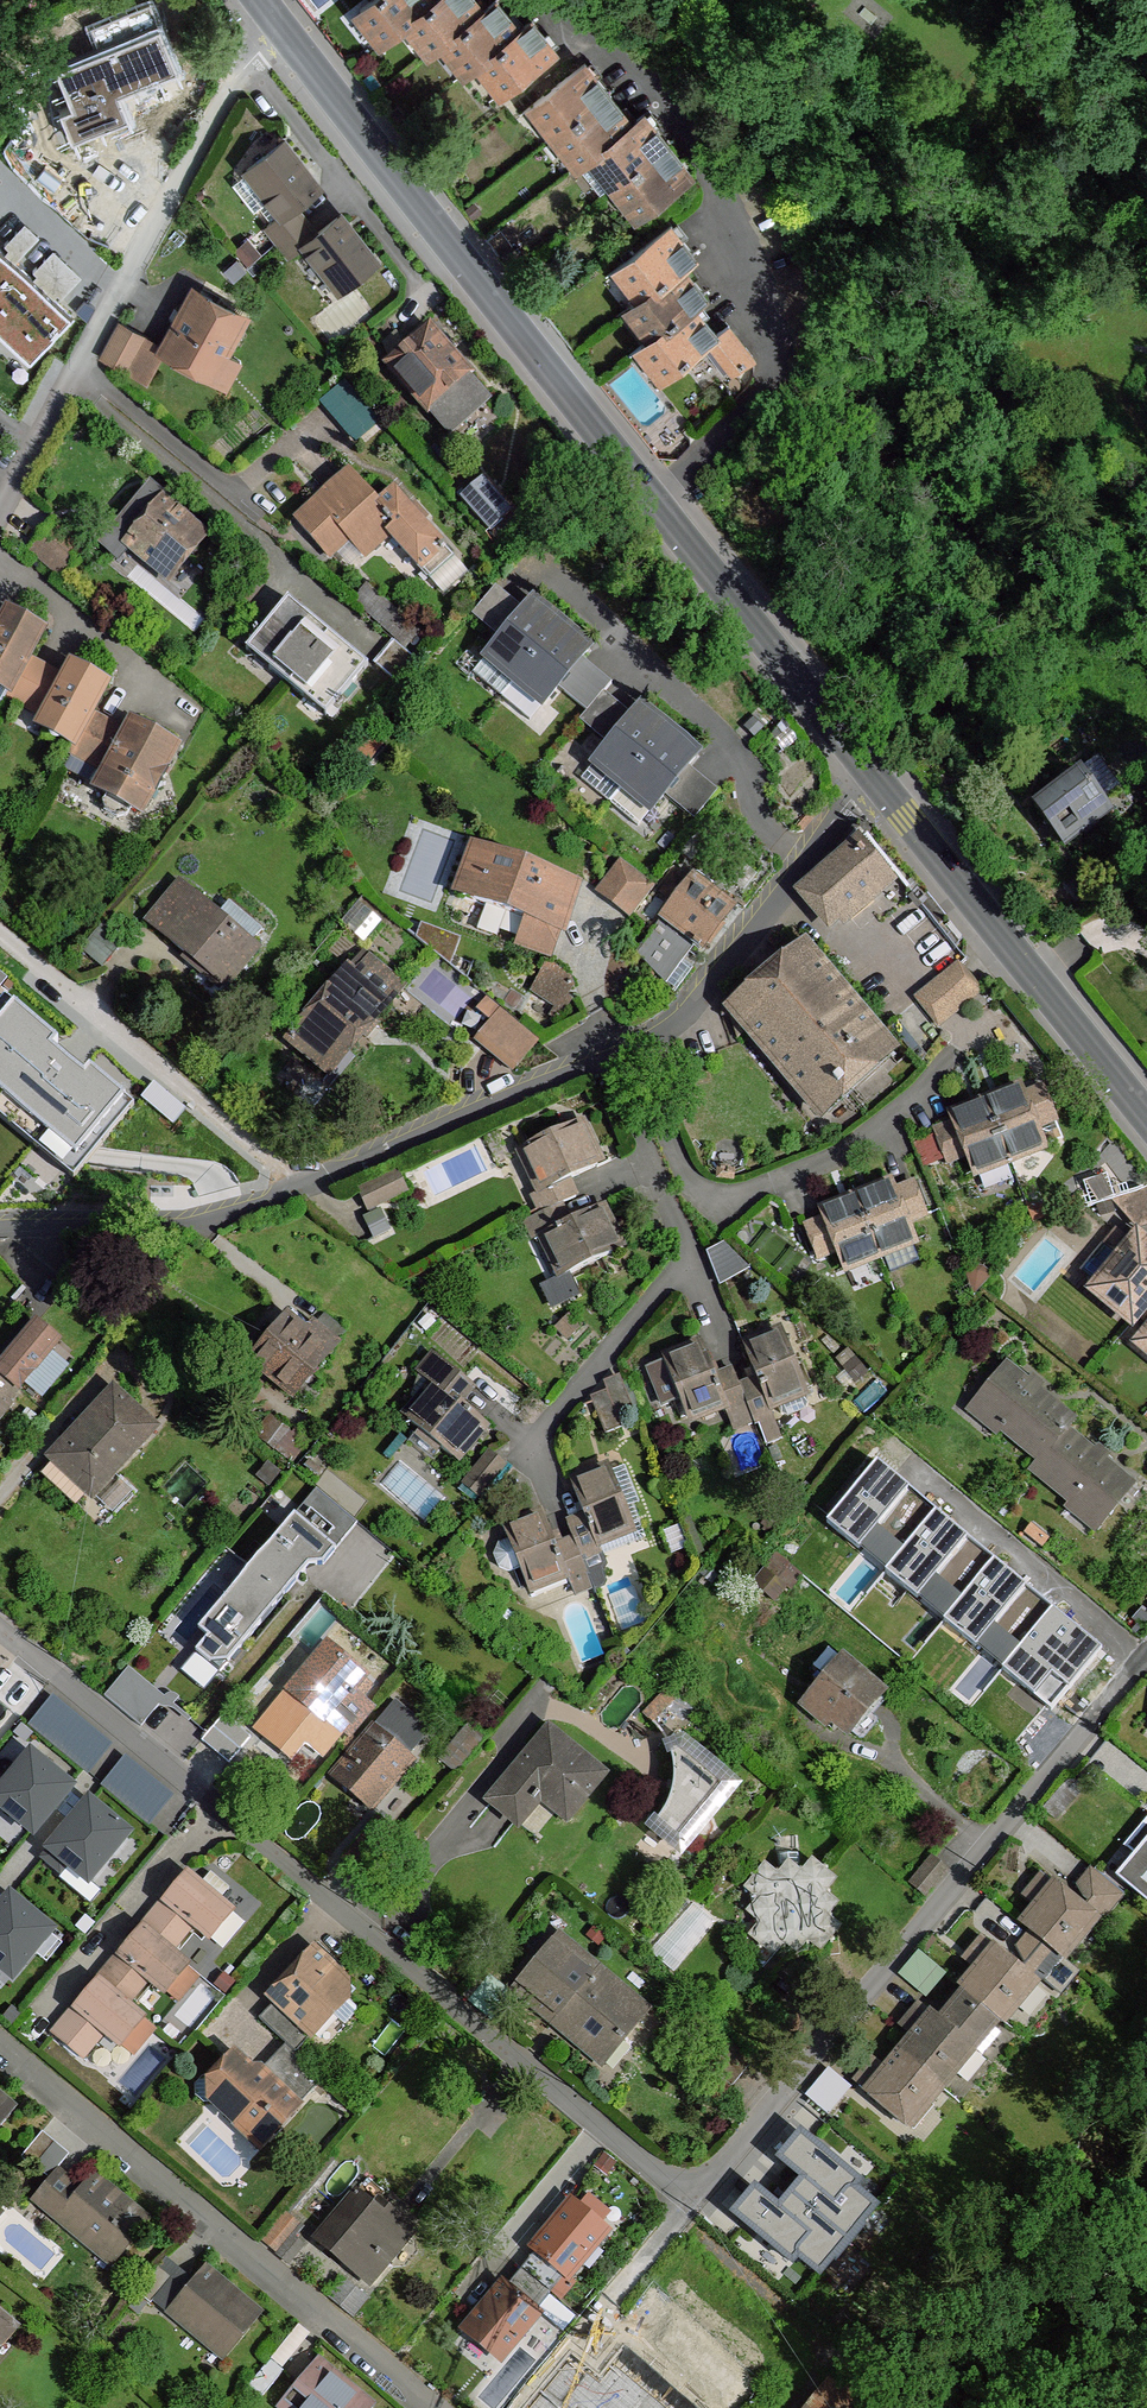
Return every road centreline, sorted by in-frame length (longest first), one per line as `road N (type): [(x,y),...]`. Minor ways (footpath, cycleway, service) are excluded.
road 1 (residential): [(1146,1646),(690,2199),(0,1625)]
road 2 (residential): [(881,779),(802,860),(676,1020),(305,1186)]
road 3 (residential): [(660,497),(762,392),(779,343),(716,169),(657,91),(537,0)]
road 4 (tertiary): [(660,497),(286,29)]
road 5 (residential): [(0,510),(230,87),(286,29)]
road 6 (residential): [(427,2407),(0,2050)]
road 7 (tertiary): [(1146,1107),(881,779)]
road 8 (residential): [(0,931),(305,1186)]
road 9 (tertiary): [(881,779),(660,497)]
road 10 (residential): [(305,1186),(232,1209),(0,1225)]

